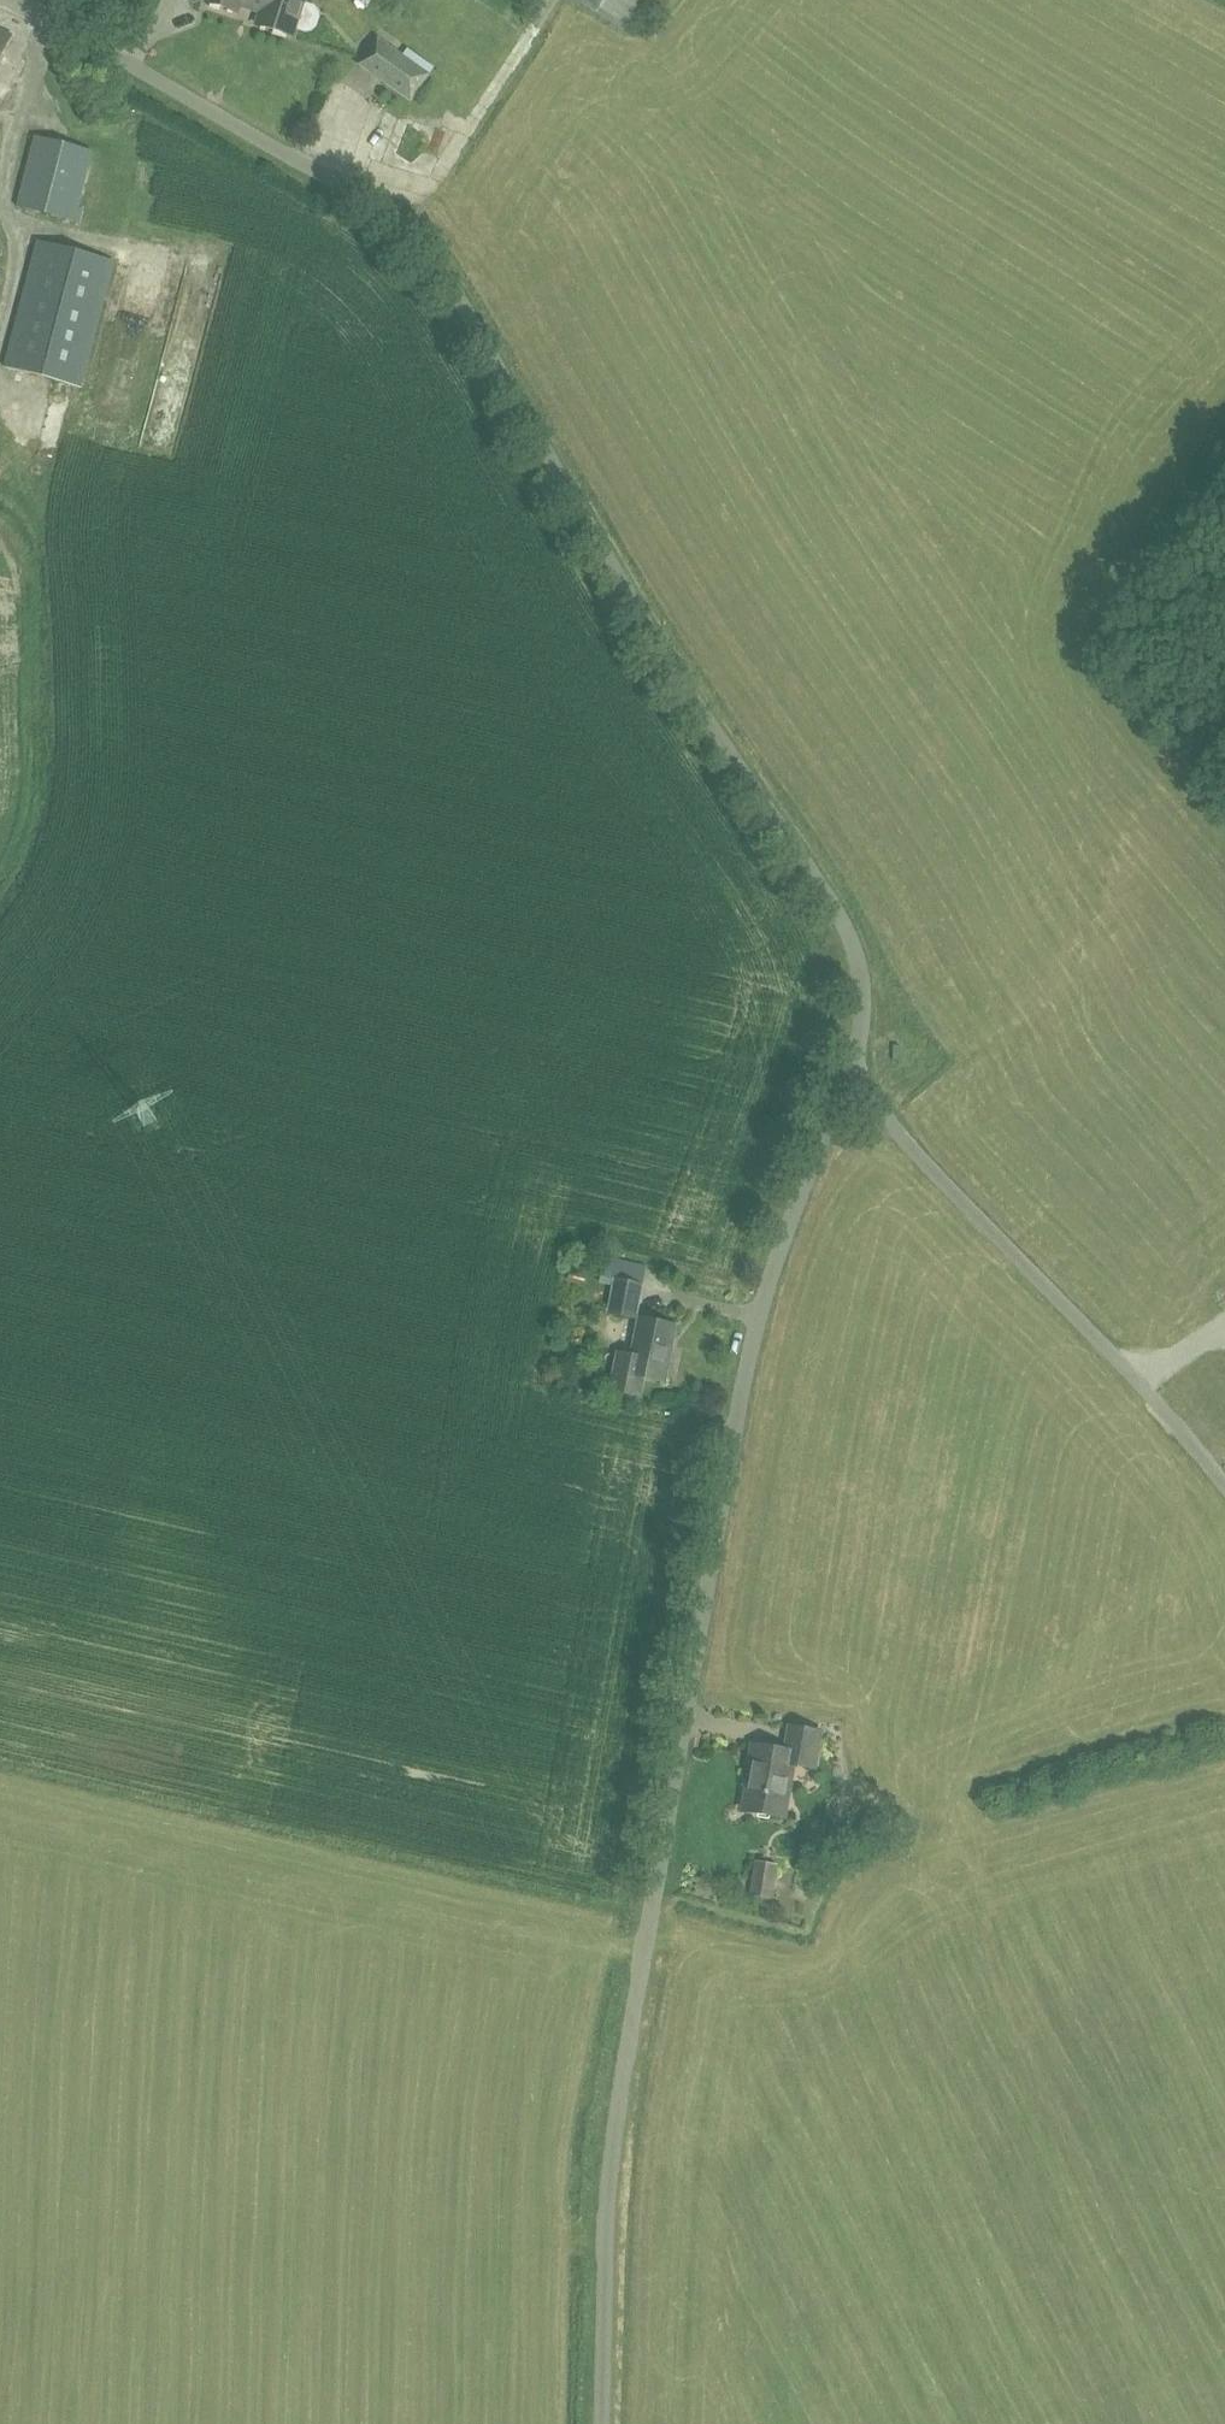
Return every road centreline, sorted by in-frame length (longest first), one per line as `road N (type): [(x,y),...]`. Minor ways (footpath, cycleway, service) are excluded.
road 1 (unclassified): [(603,2423),(618,2109),(736,1417),(760,1314),(848,1077),(863,1014),(855,952),(417,240),(367,201),(15,0)]

